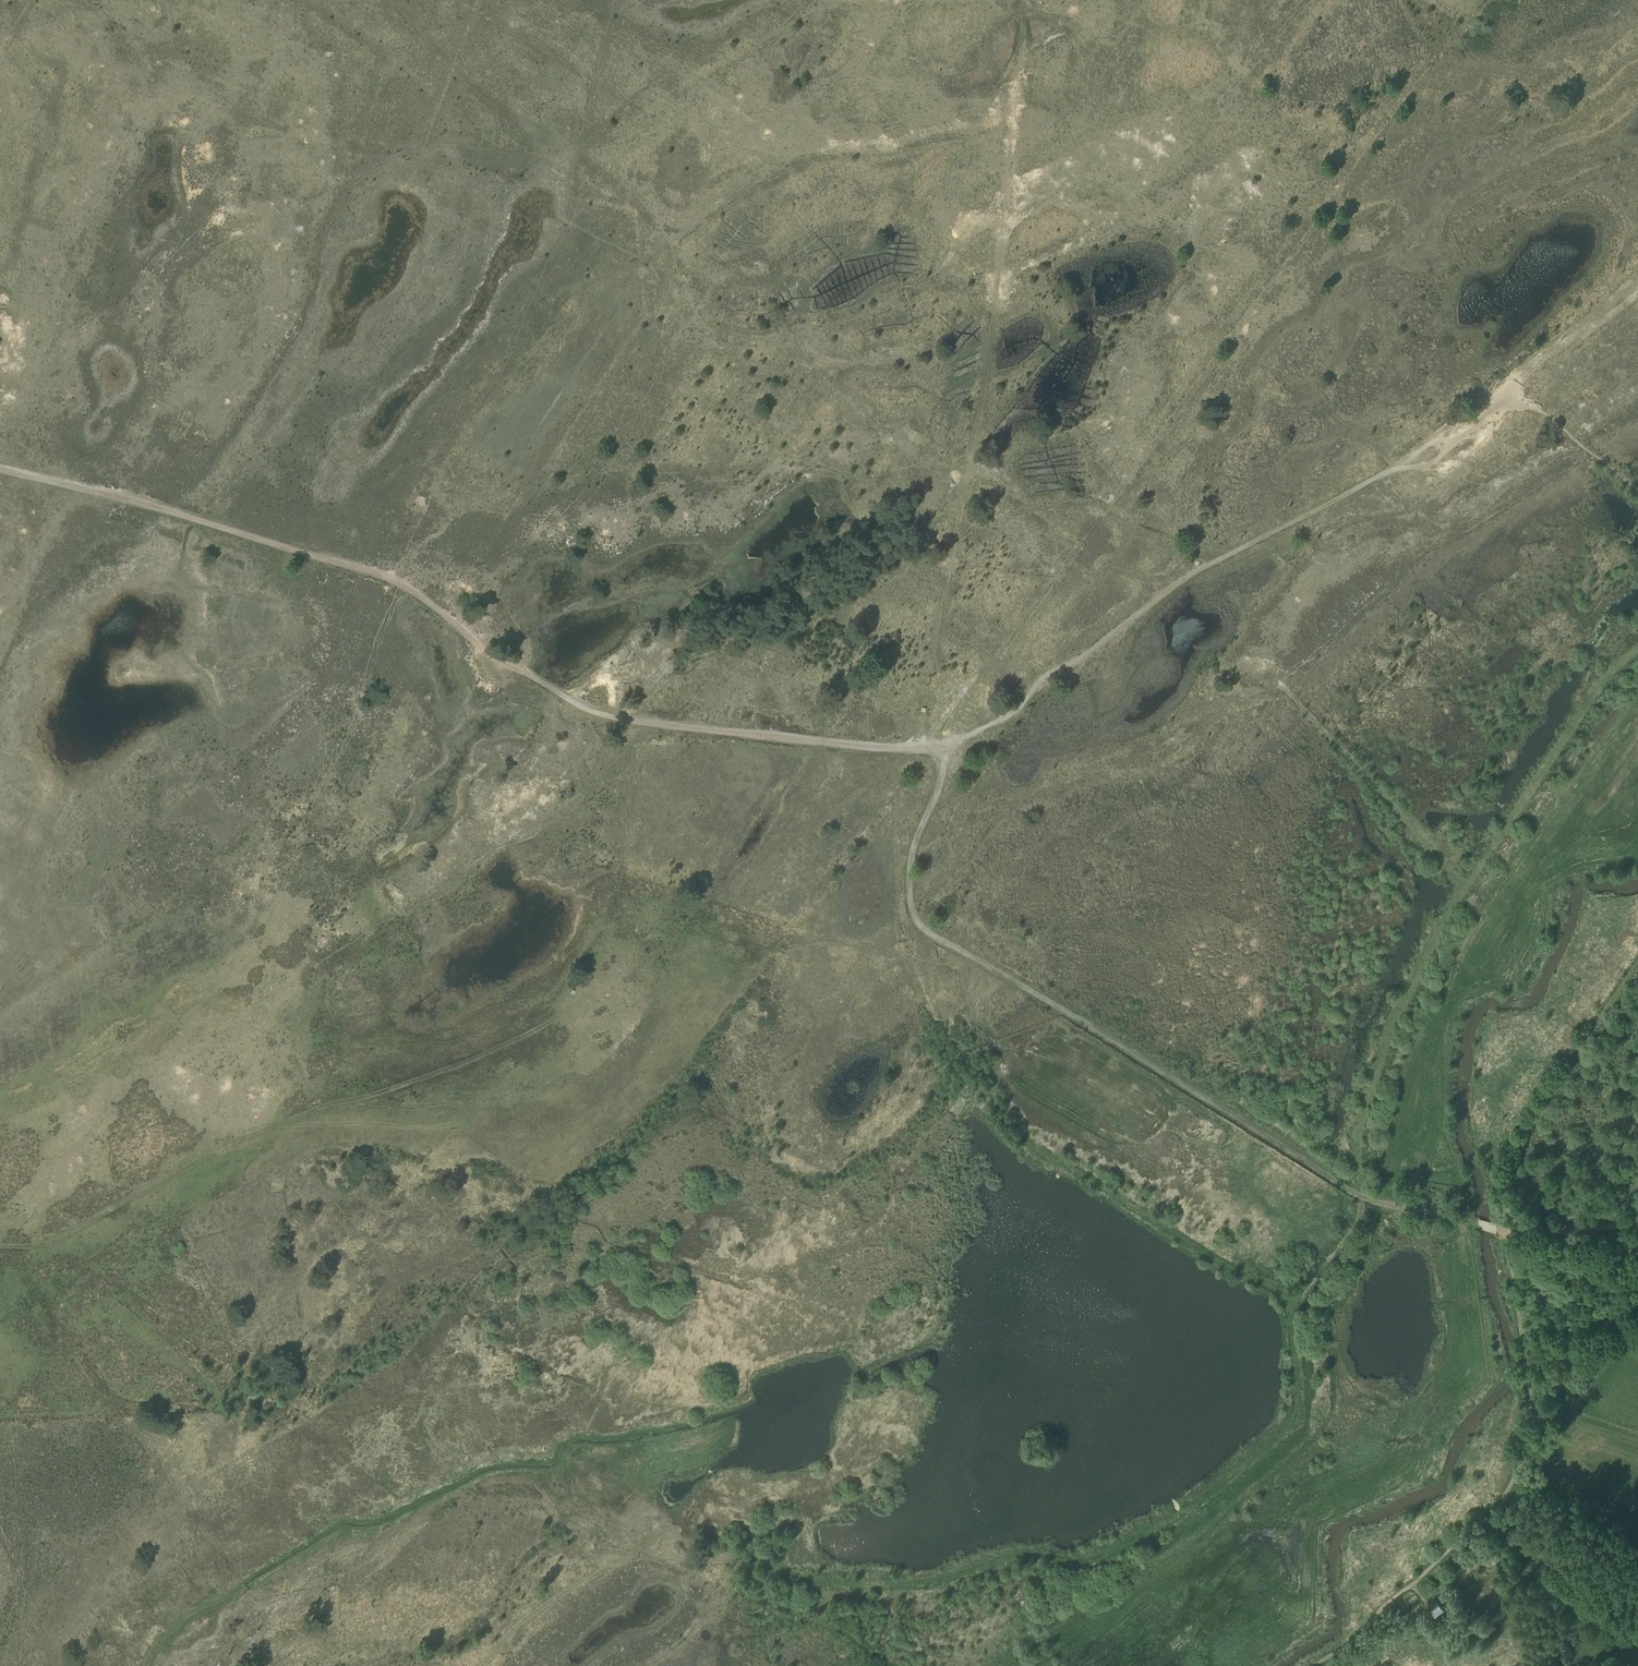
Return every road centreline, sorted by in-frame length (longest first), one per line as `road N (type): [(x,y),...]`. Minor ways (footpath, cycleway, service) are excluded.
road 1 (track): [(942,745),(903,749),(630,721),(584,707),(514,668),(395,579),(143,500),(0,469)]
road 2 (track): [(942,745),(1004,720),(1036,681),(1177,585),(1389,472)]
road 3 (track): [(1637,1227),(1503,1233)]

